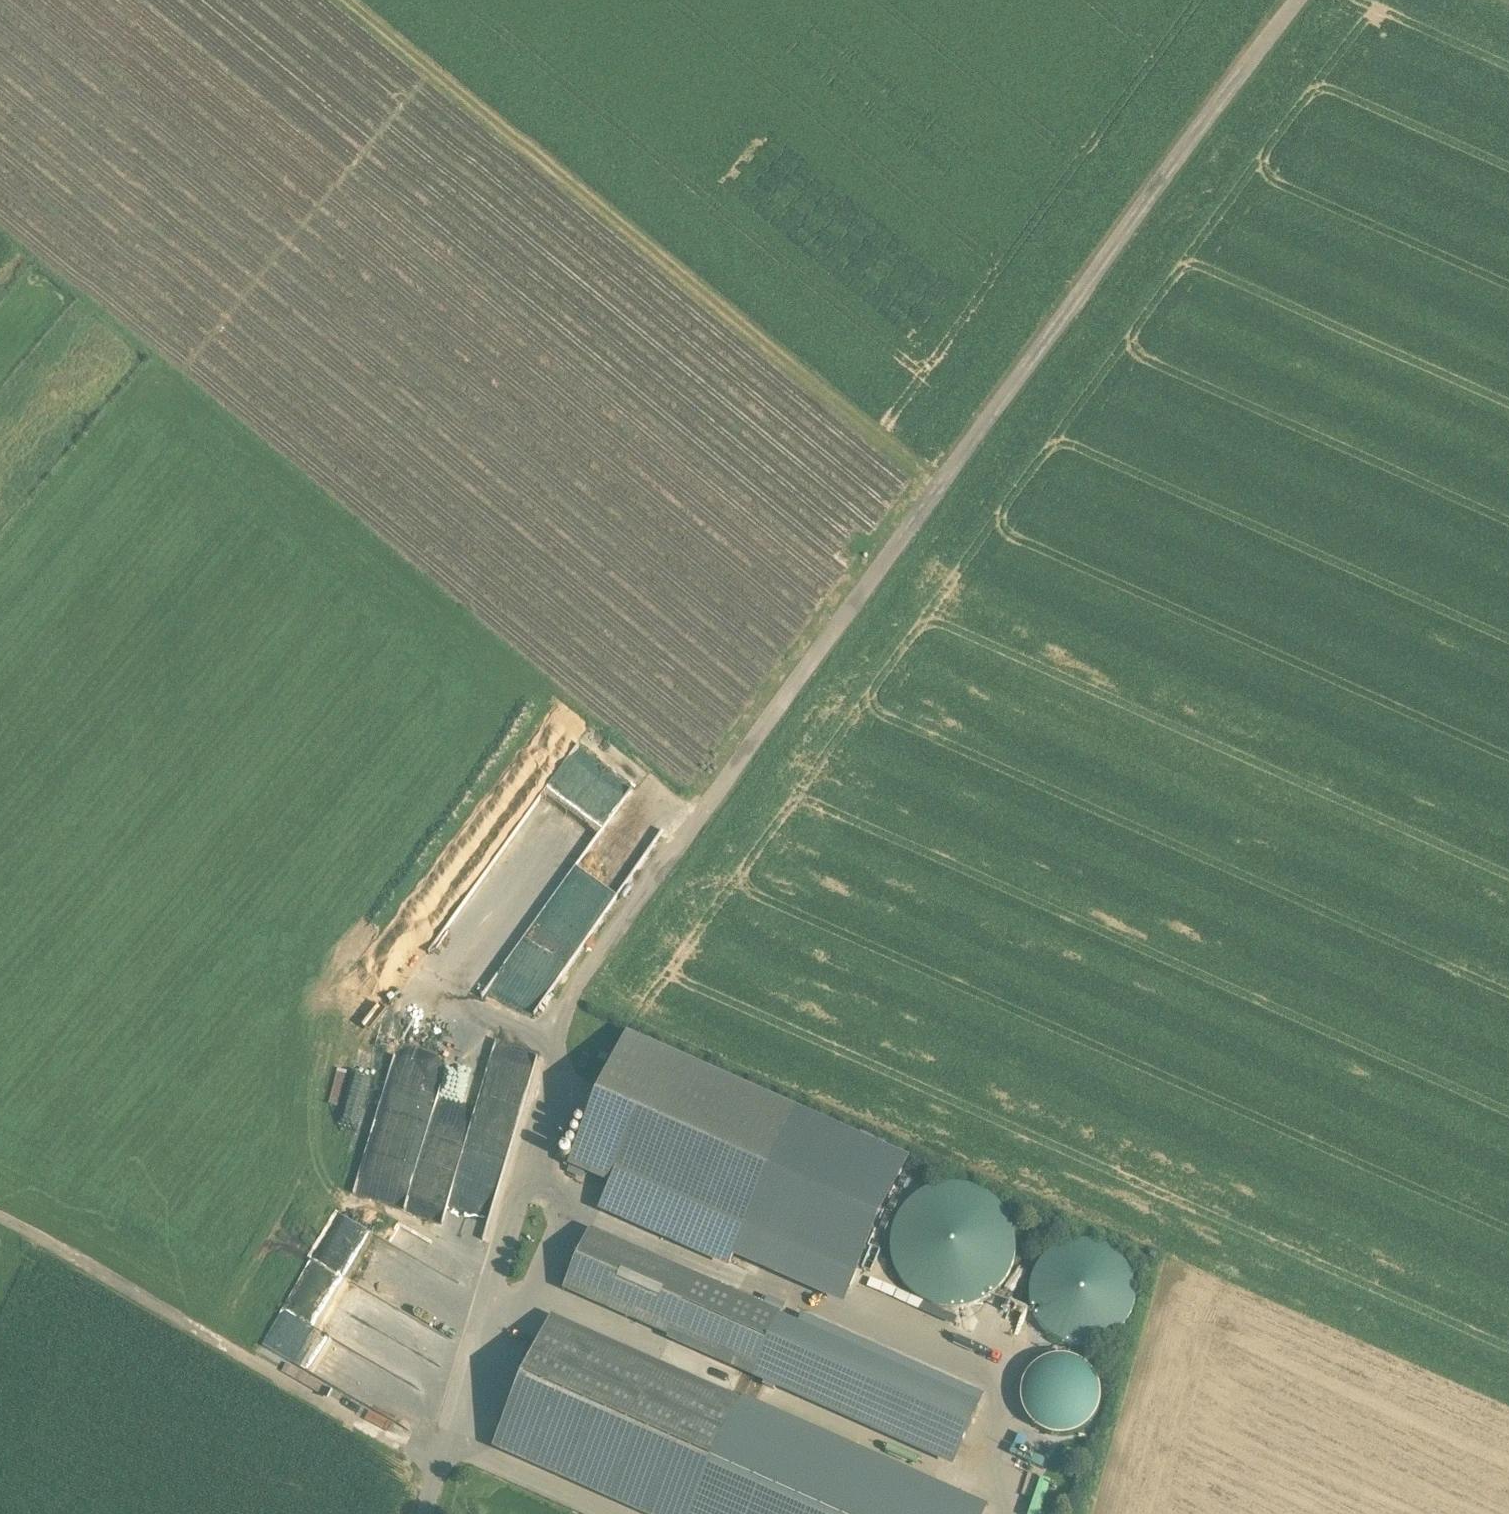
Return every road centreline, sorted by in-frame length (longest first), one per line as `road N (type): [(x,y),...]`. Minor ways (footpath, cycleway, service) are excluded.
road 1 (track): [(1298,0),(570,996),(423,1513)]
road 2 (track): [(0,1217),(436,1466)]

